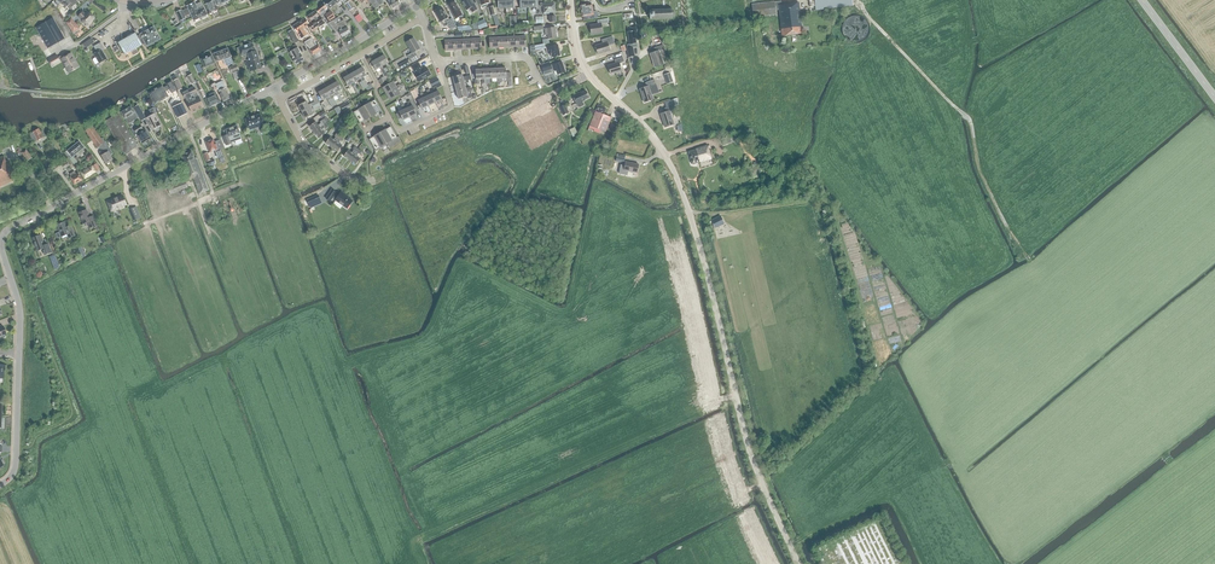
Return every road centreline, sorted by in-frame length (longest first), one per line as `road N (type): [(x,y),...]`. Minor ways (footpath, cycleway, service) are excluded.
road 1 (unclassified): [(799,563),(763,487),(678,181),(658,144),(613,100)]
road 2 (track): [(857,0),(968,117),(983,177),(1030,259)]
road 3 (tertiary): [(1,239),(273,87)]
road 4 (tertiary): [(273,87),(417,6)]
road 5 (track): [(688,211),(824,199),(837,210)]
road 6 (residential): [(613,100),(637,59),(633,8),(602,10),(594,0)]
road 7 (tertiary): [(0,484),(14,469),(19,352)]
road 8 (residential): [(381,177),(341,172),(303,141),(279,100)]
road 9 (secondary): [(1214,97),(1142,0)]
road 10 (residential): [(390,116),(402,130),(451,107),(437,63)]

